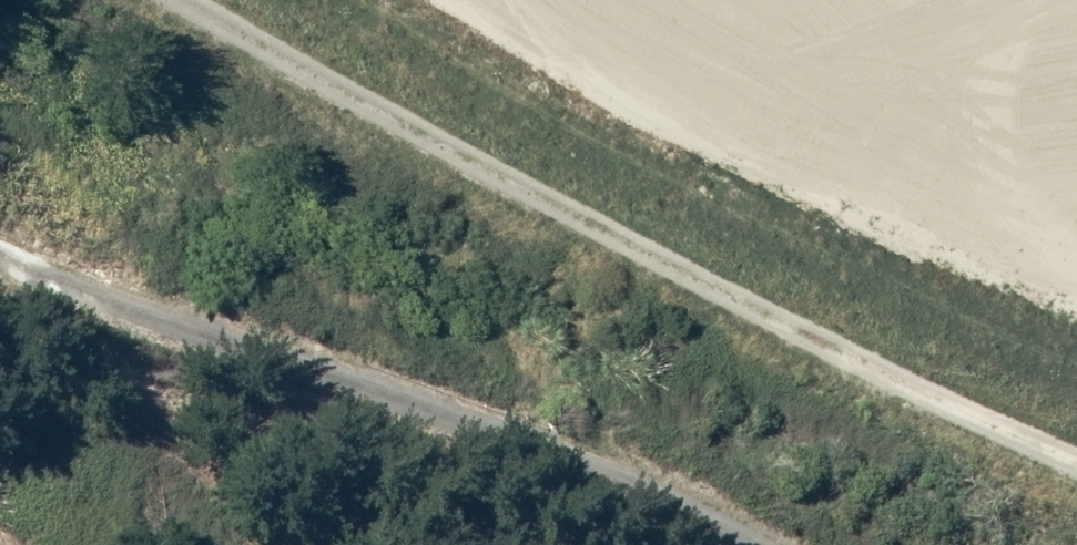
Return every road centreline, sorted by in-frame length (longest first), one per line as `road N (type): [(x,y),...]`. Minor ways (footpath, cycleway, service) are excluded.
road 1 (residential): [(1076,429),(756,280),(249,0)]
road 2 (residential): [(0,241),(408,357),(817,544)]

